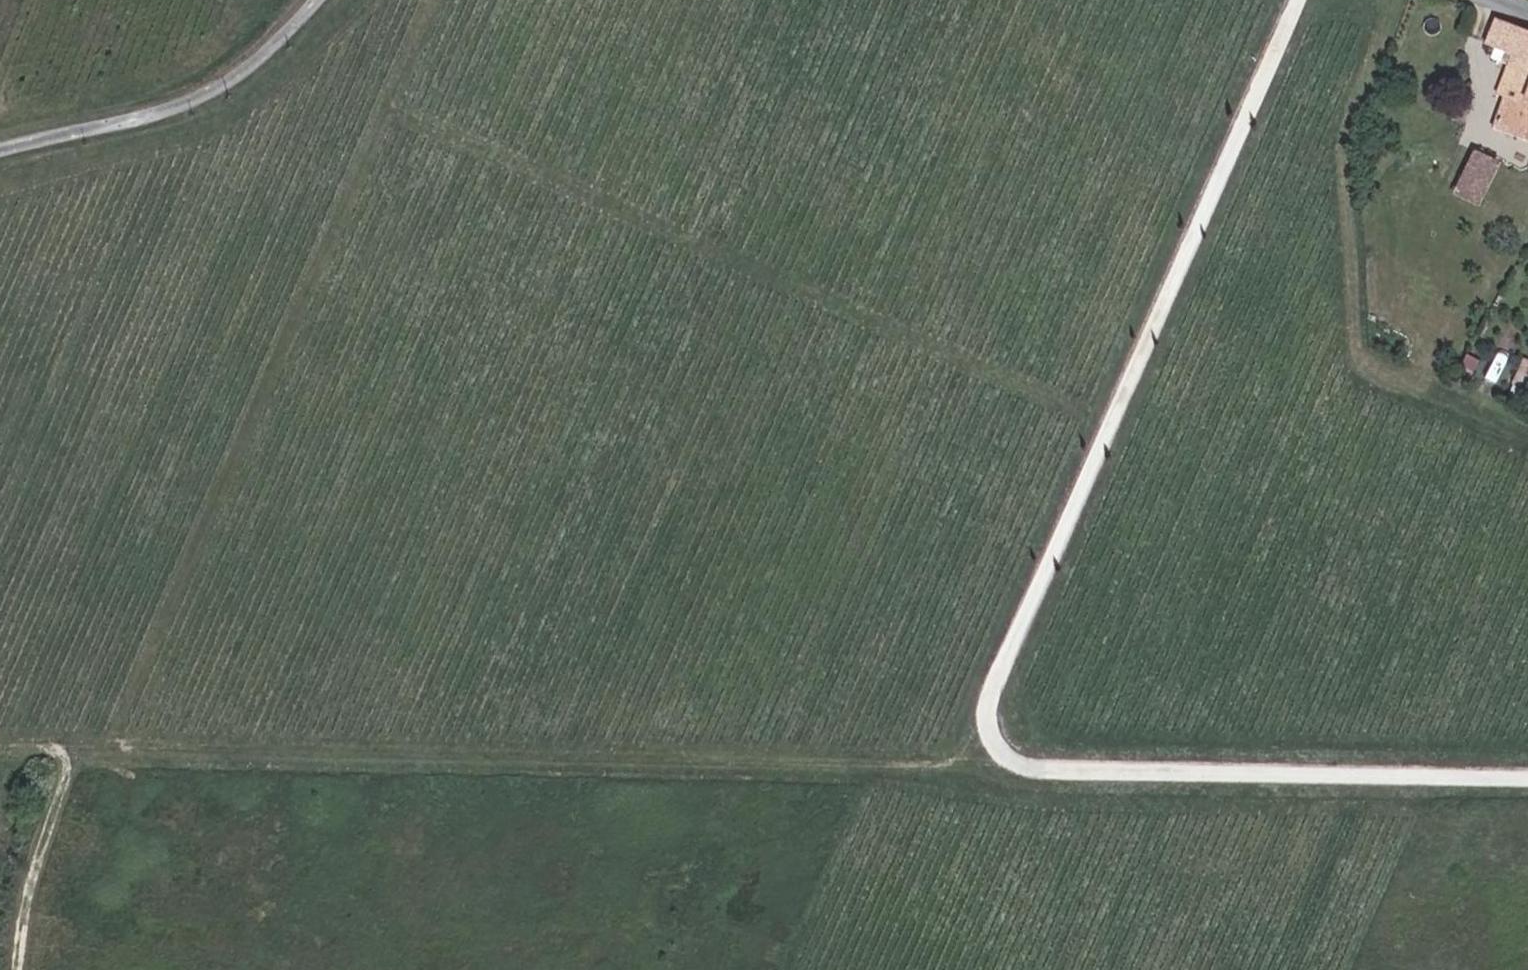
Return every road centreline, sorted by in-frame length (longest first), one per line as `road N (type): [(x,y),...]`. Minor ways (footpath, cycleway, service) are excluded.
road 1 (track): [(1527,781),(1050,771),(1015,746),(997,684),(1301,0)]
road 2 (unclassified): [(0,150),(200,100),(255,66),(322,0)]

